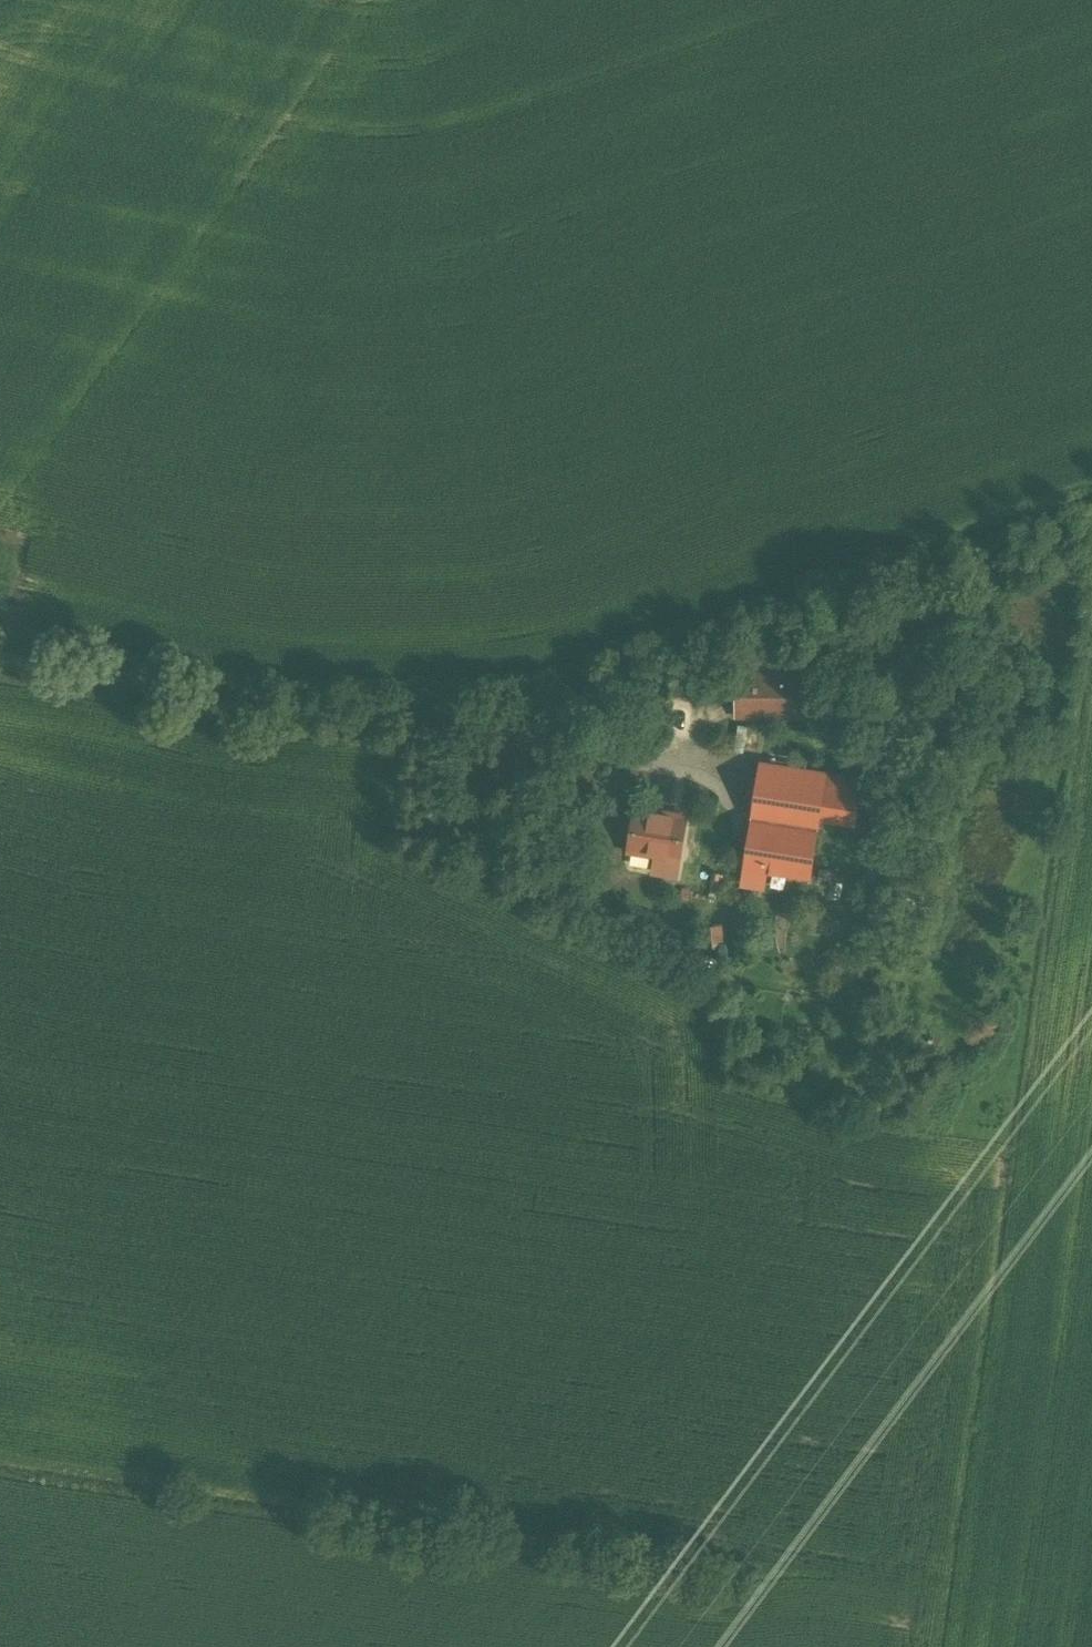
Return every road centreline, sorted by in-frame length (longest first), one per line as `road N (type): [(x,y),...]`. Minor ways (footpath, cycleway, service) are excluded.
road 1 (track): [(895,587),(1091,515)]

